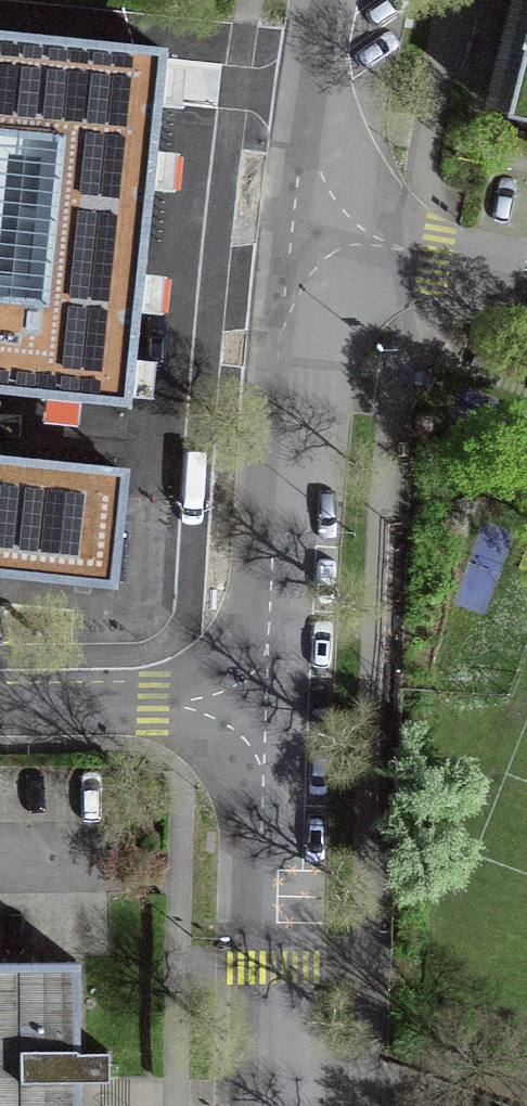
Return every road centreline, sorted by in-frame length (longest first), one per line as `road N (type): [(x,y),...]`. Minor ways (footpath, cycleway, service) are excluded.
road 1 (tertiary): [(266,705),(307,224)]
road 2 (residential): [(266,705),(263,967),(281,1105)]
road 3 (tertiary): [(0,703),(266,705)]
road 4 (tertiary): [(307,224),(331,0)]
road 5 (residential): [(307,224),(526,275)]

